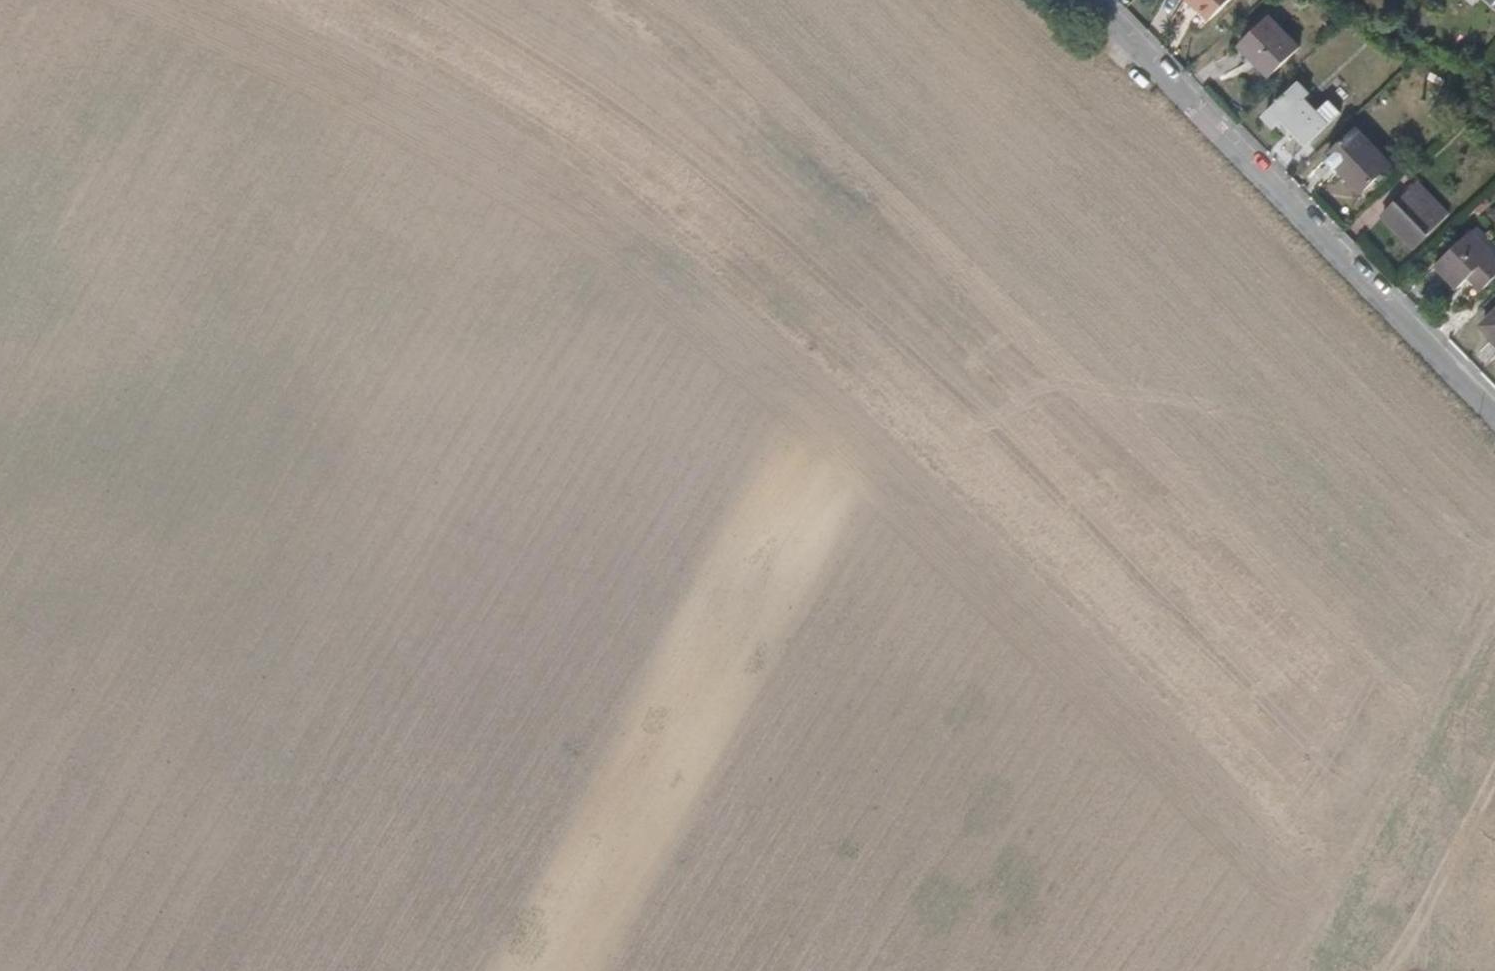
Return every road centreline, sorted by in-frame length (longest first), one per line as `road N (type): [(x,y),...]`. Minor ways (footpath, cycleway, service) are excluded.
road 1 (residential): [(1087,0),(1494,425)]

